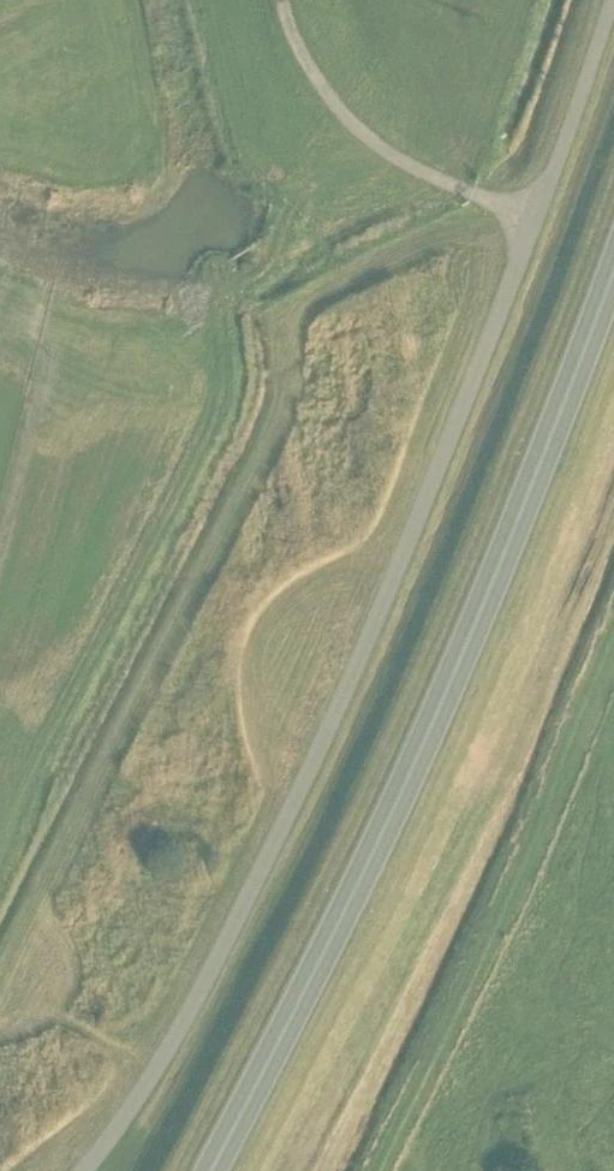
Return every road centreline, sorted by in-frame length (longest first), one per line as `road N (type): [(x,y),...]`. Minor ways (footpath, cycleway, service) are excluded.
road 1 (unclassified): [(82,1170),(157,1069),(257,883),(427,495),(610,0)]
road 2 (trunk): [(227,1170),(431,756),(613,277)]
road 3 (track): [(280,0),(309,72),(350,124),(525,230)]

